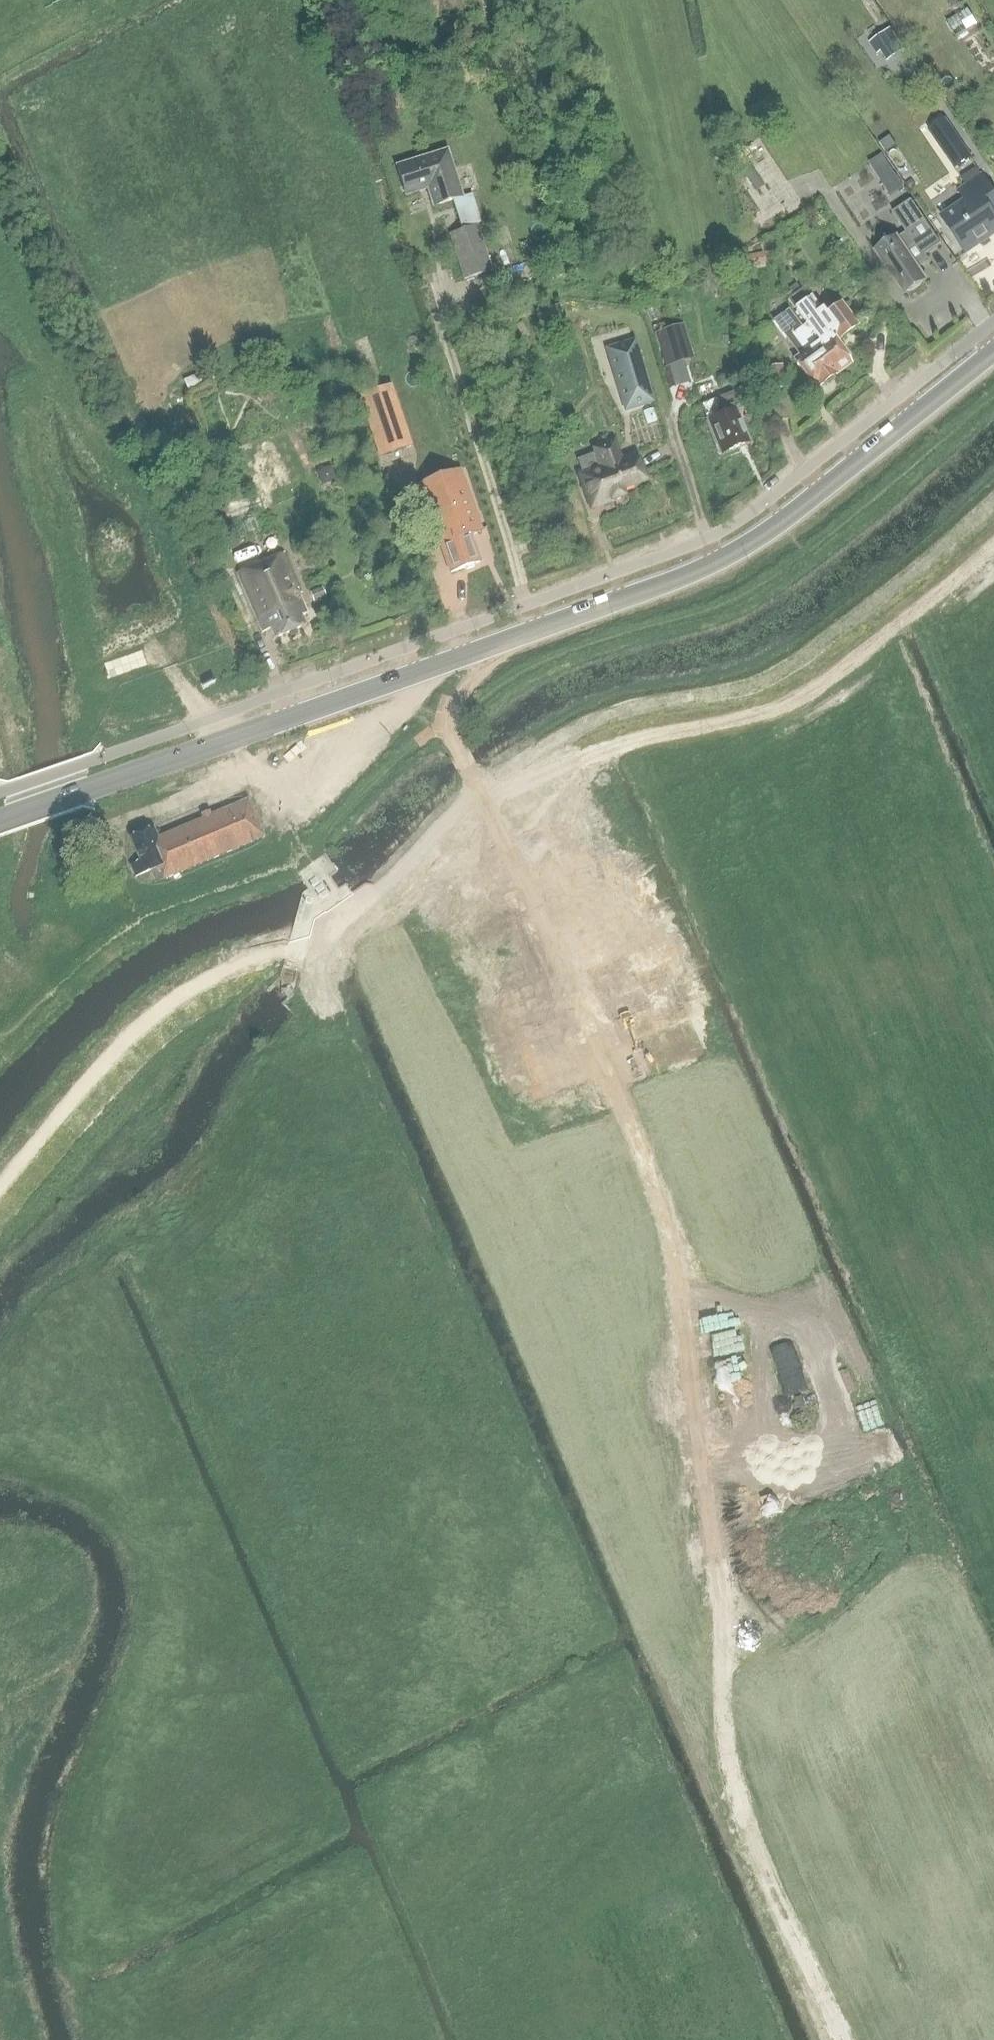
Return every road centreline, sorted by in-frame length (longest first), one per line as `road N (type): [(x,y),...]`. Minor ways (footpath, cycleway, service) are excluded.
road 1 (track): [(475,786),(686,1252),(719,1352),(730,1781),(834,2039)]
road 2 (secondary): [(0,822),(724,561),(777,530),(993,359)]
road 3 (track): [(993,502),(781,674),(584,726),(475,786)]
road 4 (track): [(484,799),(618,748),(809,695),(993,548)]
road 5 (track): [(315,936),(399,872),(475,786)]

